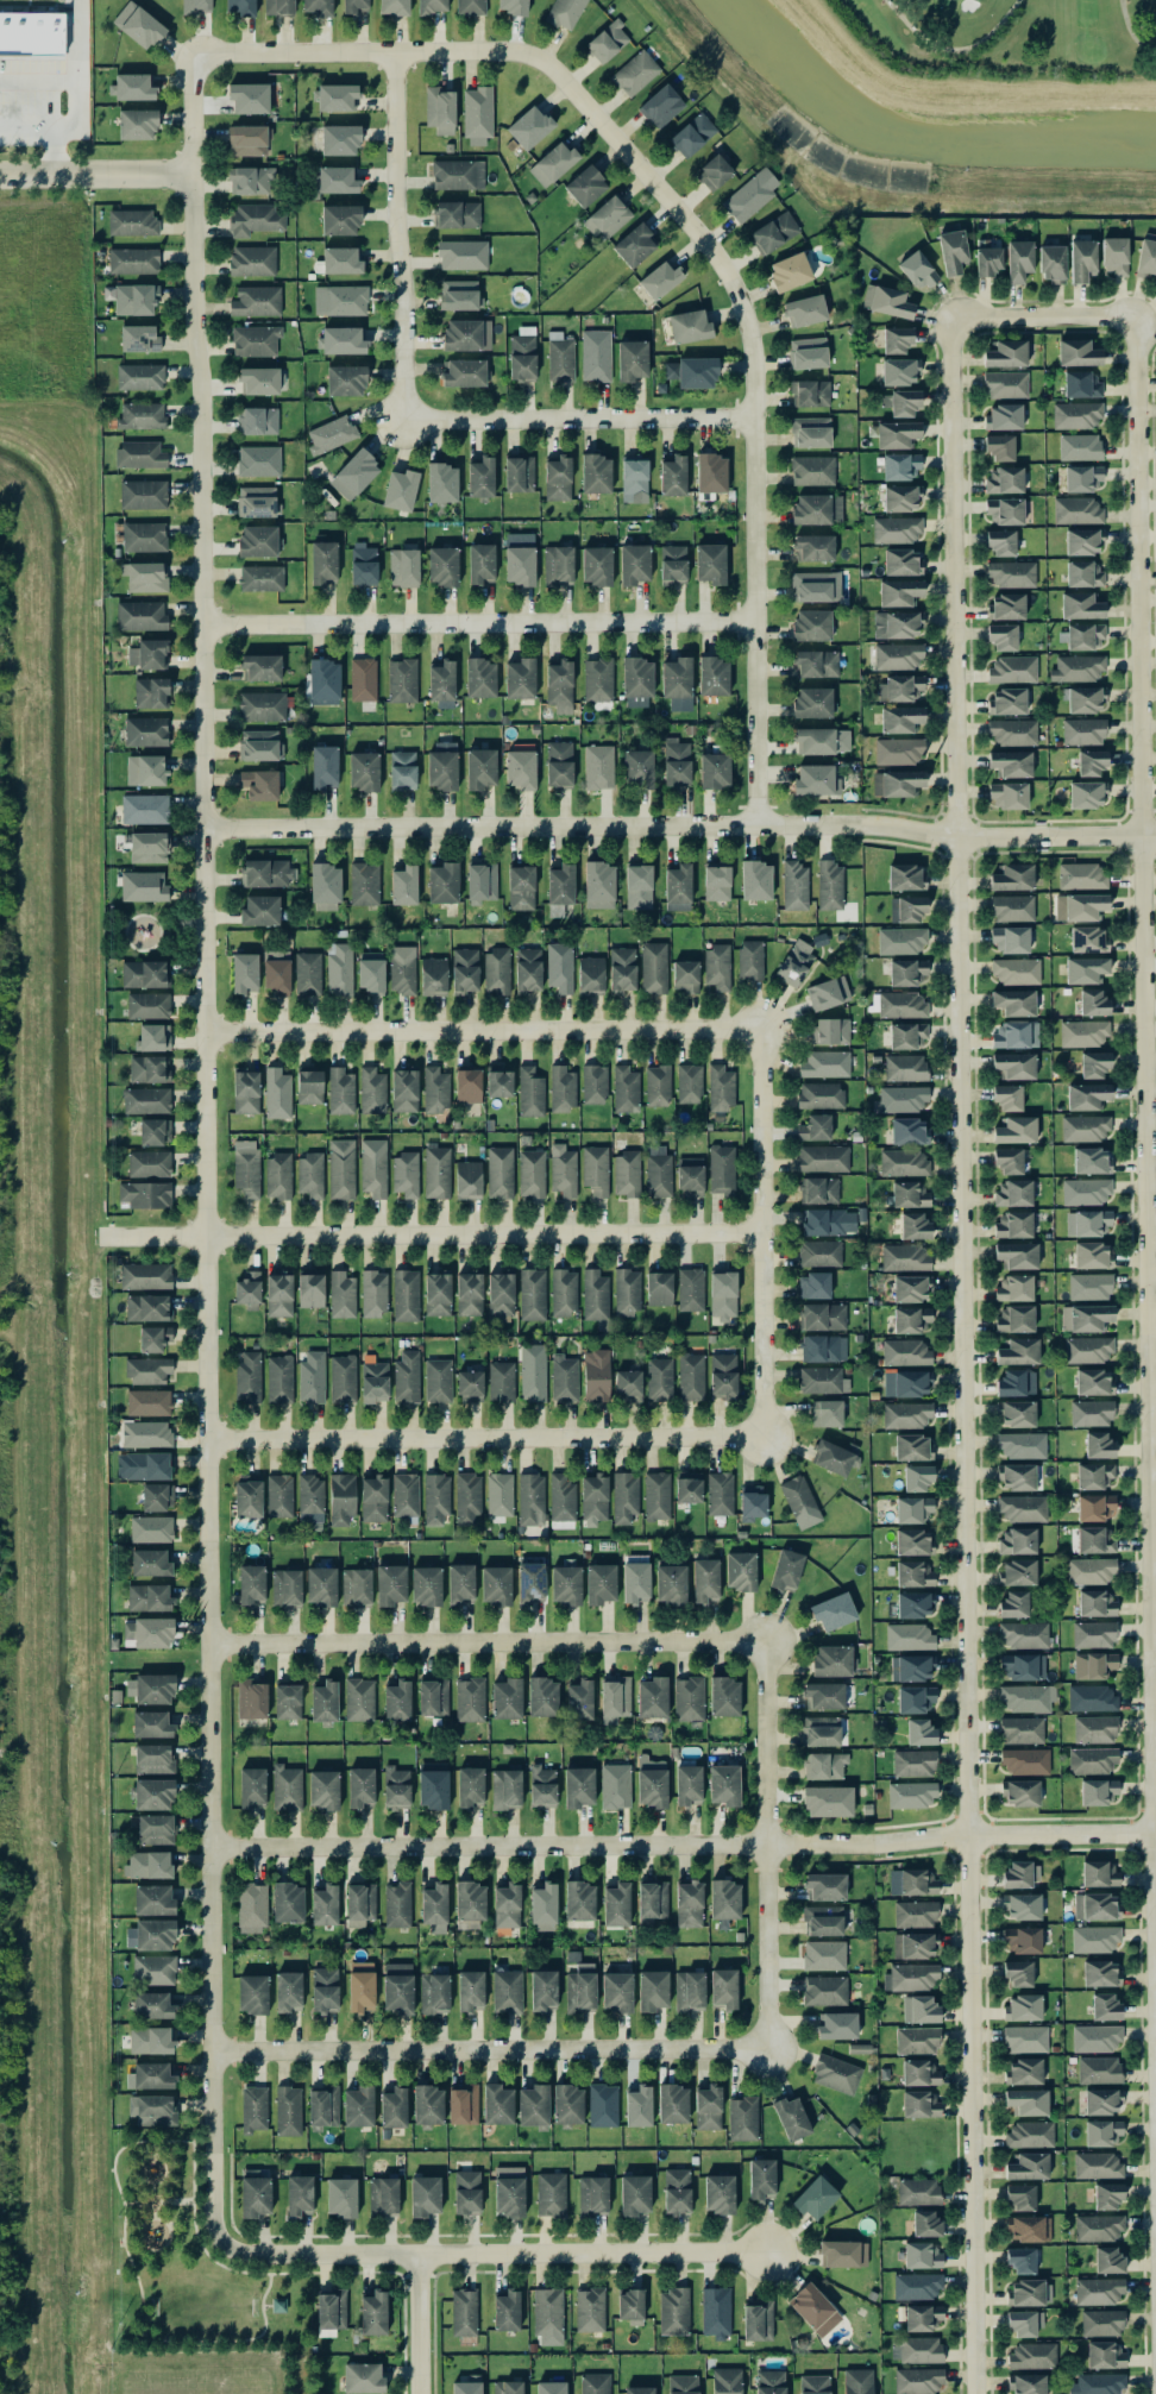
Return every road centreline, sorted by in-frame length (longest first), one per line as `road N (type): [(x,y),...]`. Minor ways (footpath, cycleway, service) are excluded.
road 1 (residential): [(219,2237),(212,2211),(205,394),(195,308),(191,57)]
road 2 (residential): [(950,316),(974,2393)]
road 3 (residential): [(1155,1636),(1135,314)]
road 4 (residential): [(761,824),(755,334),(717,253),(559,73),(517,54),(191,57)]
road 5 (residential): [(209,828),(860,824),(956,837),(1155,836)]
road 6 (residential): [(213,1847),(873,1843)]
road 7 (residential): [(100,1238),(755,1234)]
road 8 (residential): [(774,2249),(251,2254),(219,2237)]
road 9 (residential): [(765,2051),(213,2053)]
road 10 (residential): [(761,1437),(211,1443)]
road 11 (residential): [(207,622),(756,624)]
road 12 (residential): [(214,1644),(762,1640)]
road 13 (residential): [(212,1029),(756,1029)]
road 14 (residential): [(762,1640),(765,2051)]
road 15 (residential): [(756,1029),(761,1437)]
road 16 (residential): [(397,54),(409,419)]
road 17 (residential): [(409,419),(755,419)]
road 18 (residential): [(873,1843),(967,1834),(1155,1836)]
road 19 (residential): [(0,176),(194,172)]
road 20 (residential): [(950,316),(1135,314)]
road 21 (residential): [(420,2252),(419,2393)]

